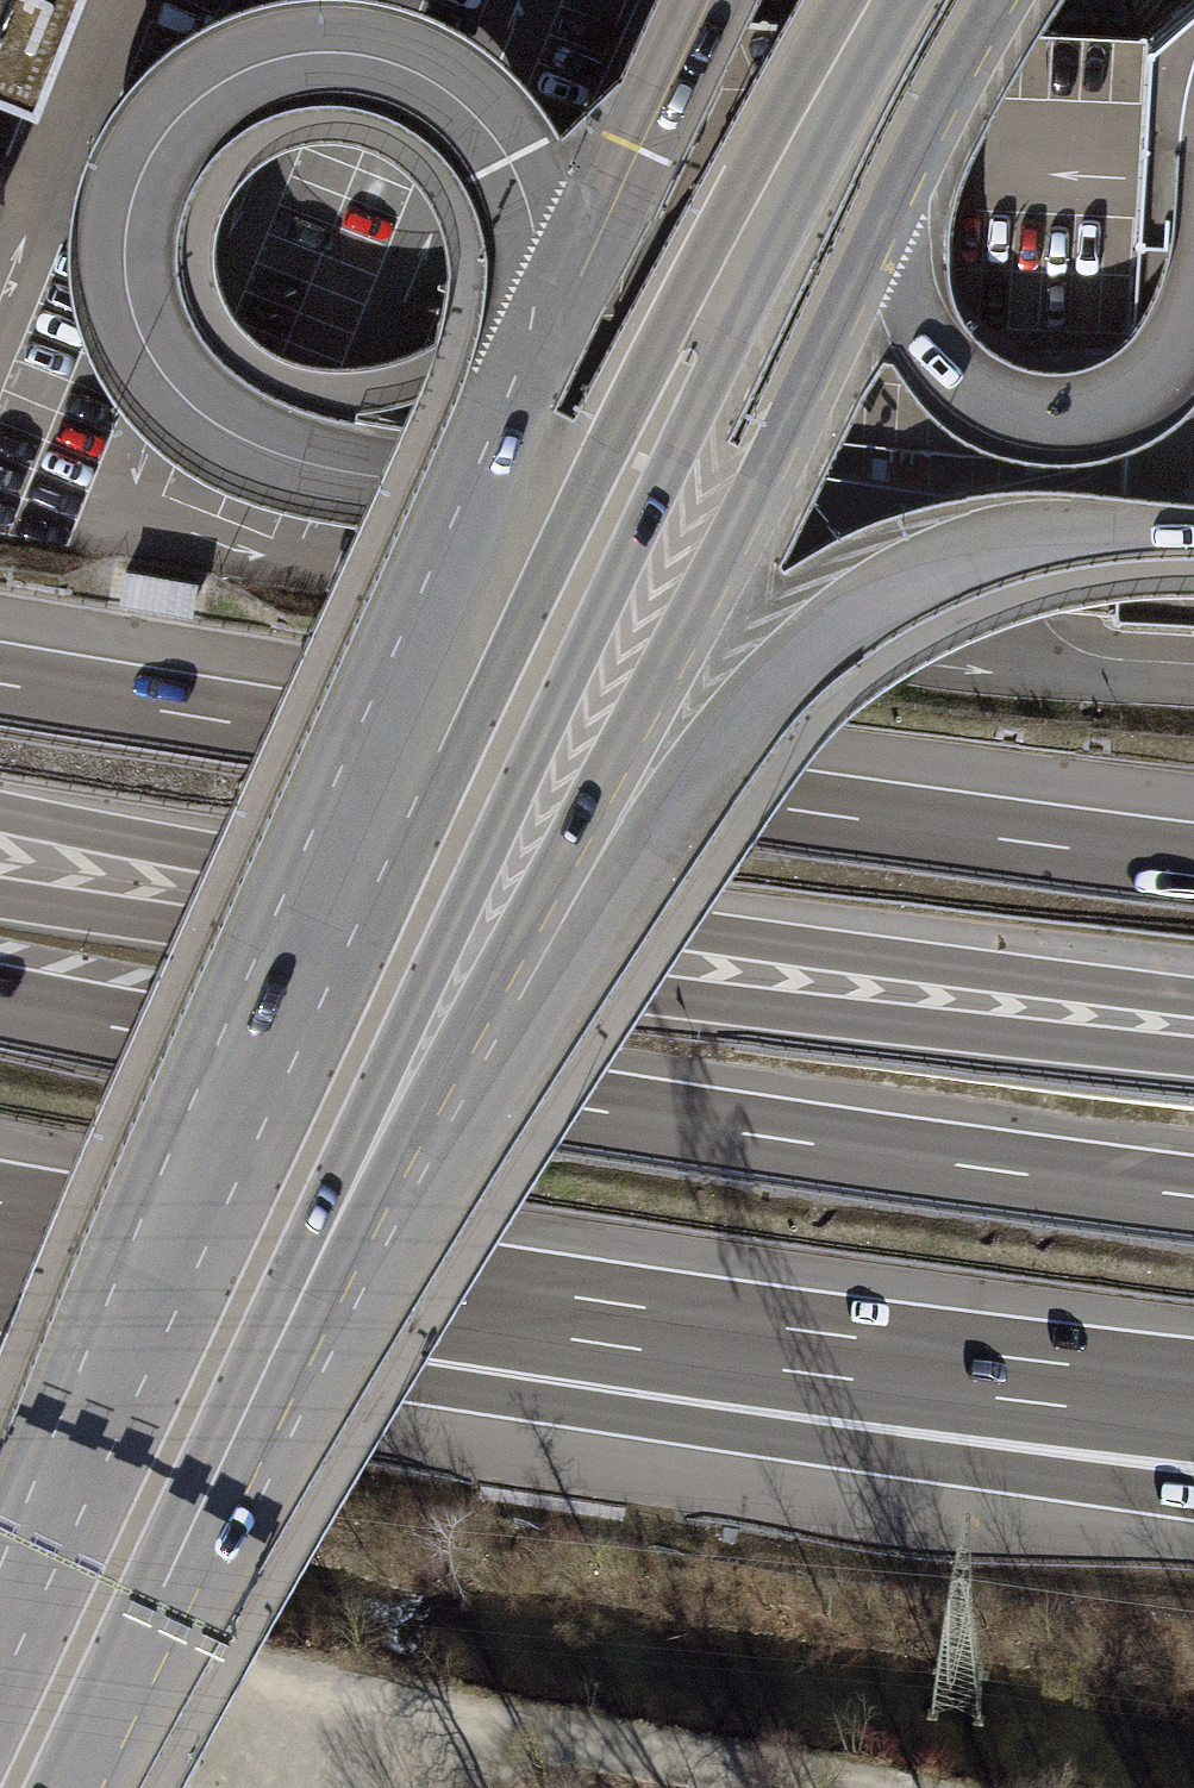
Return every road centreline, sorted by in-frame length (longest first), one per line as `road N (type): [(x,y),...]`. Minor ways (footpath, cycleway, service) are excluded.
road 1 (secondary): [(353,1191),(493,987),(688,629),(1003,0)]
road 2 (motorway): [(1193,1196),(583,1108),(0,1005)]
road 3 (motorway): [(1193,998),(621,919),(0,812)]
road 4 (motorway): [(1193,864),(0,685)]
road 5 (motorway): [(1193,1057),(728,1004),(0,897)]
road 6 (primary): [(472,595),(0,1631)]
road 7 (primary): [(353,1191),(434,964),(685,431),(724,285)]
road 8 (track): [(0,1606),(345,1682),(904,1787)]
road 9 (motorway): [(376,1309),(809,1443),(1193,1498)]
road 10 (motorway): [(376,1309),(1193,1400)]
road 11 (primary): [(55,1787),(353,1191)]
road 12 (secondary): [(697,0),(536,329),(472,595)]
road 13 (unclassified): [(809,0),(756,206),(729,410)]
road 14 (primary): [(724,285),(472,595)]
road 15 (motorway): [(0,1245),(376,1309)]
road 16 (primary): [(724,285),(869,0)]

